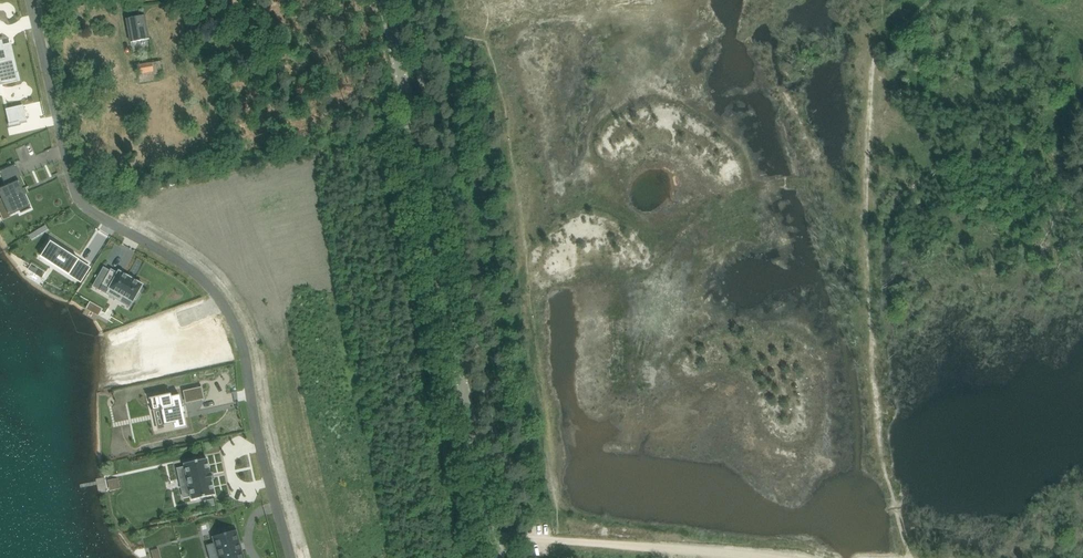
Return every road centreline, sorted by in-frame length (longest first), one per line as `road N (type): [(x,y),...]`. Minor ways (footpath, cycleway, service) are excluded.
road 1 (tertiary): [(497,557),(385,0)]
road 2 (track): [(773,557),(514,540)]

